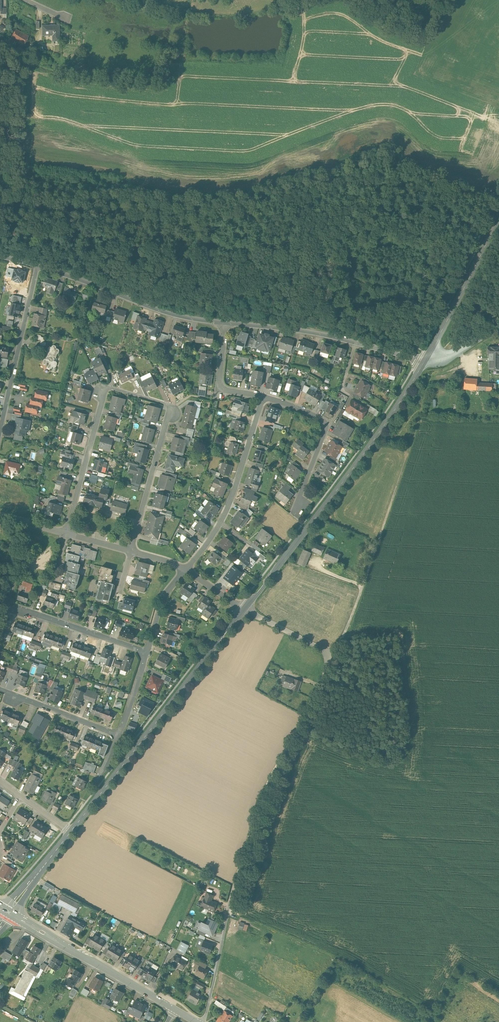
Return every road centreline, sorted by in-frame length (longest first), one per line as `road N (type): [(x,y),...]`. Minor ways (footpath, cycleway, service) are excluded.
road 1 (residential): [(202,1021),(260,804),(335,655),(244,610)]
road 2 (residential): [(76,505),(108,387),(171,406),(140,522)]
road 3 (tertiary): [(244,610),(424,361)]
road 4 (tertiary): [(73,829),(244,610)]
road 5 (residential): [(148,651),(120,734),(0,689)]
road 6 (residential): [(226,323),(165,312),(38,266)]
road 7 (secondary): [(175,1008),(9,912)]
road 8 (residential): [(0,431),(38,266)]
road 9 (tertiary): [(424,361),(498,217)]
road 10 (residential): [(264,397),(326,425),(295,512)]
road 11 (residential): [(148,651),(6,605)]
road 12 (residential): [(220,523),(264,397)]
road 13 (residential): [(355,342),(226,323)]

